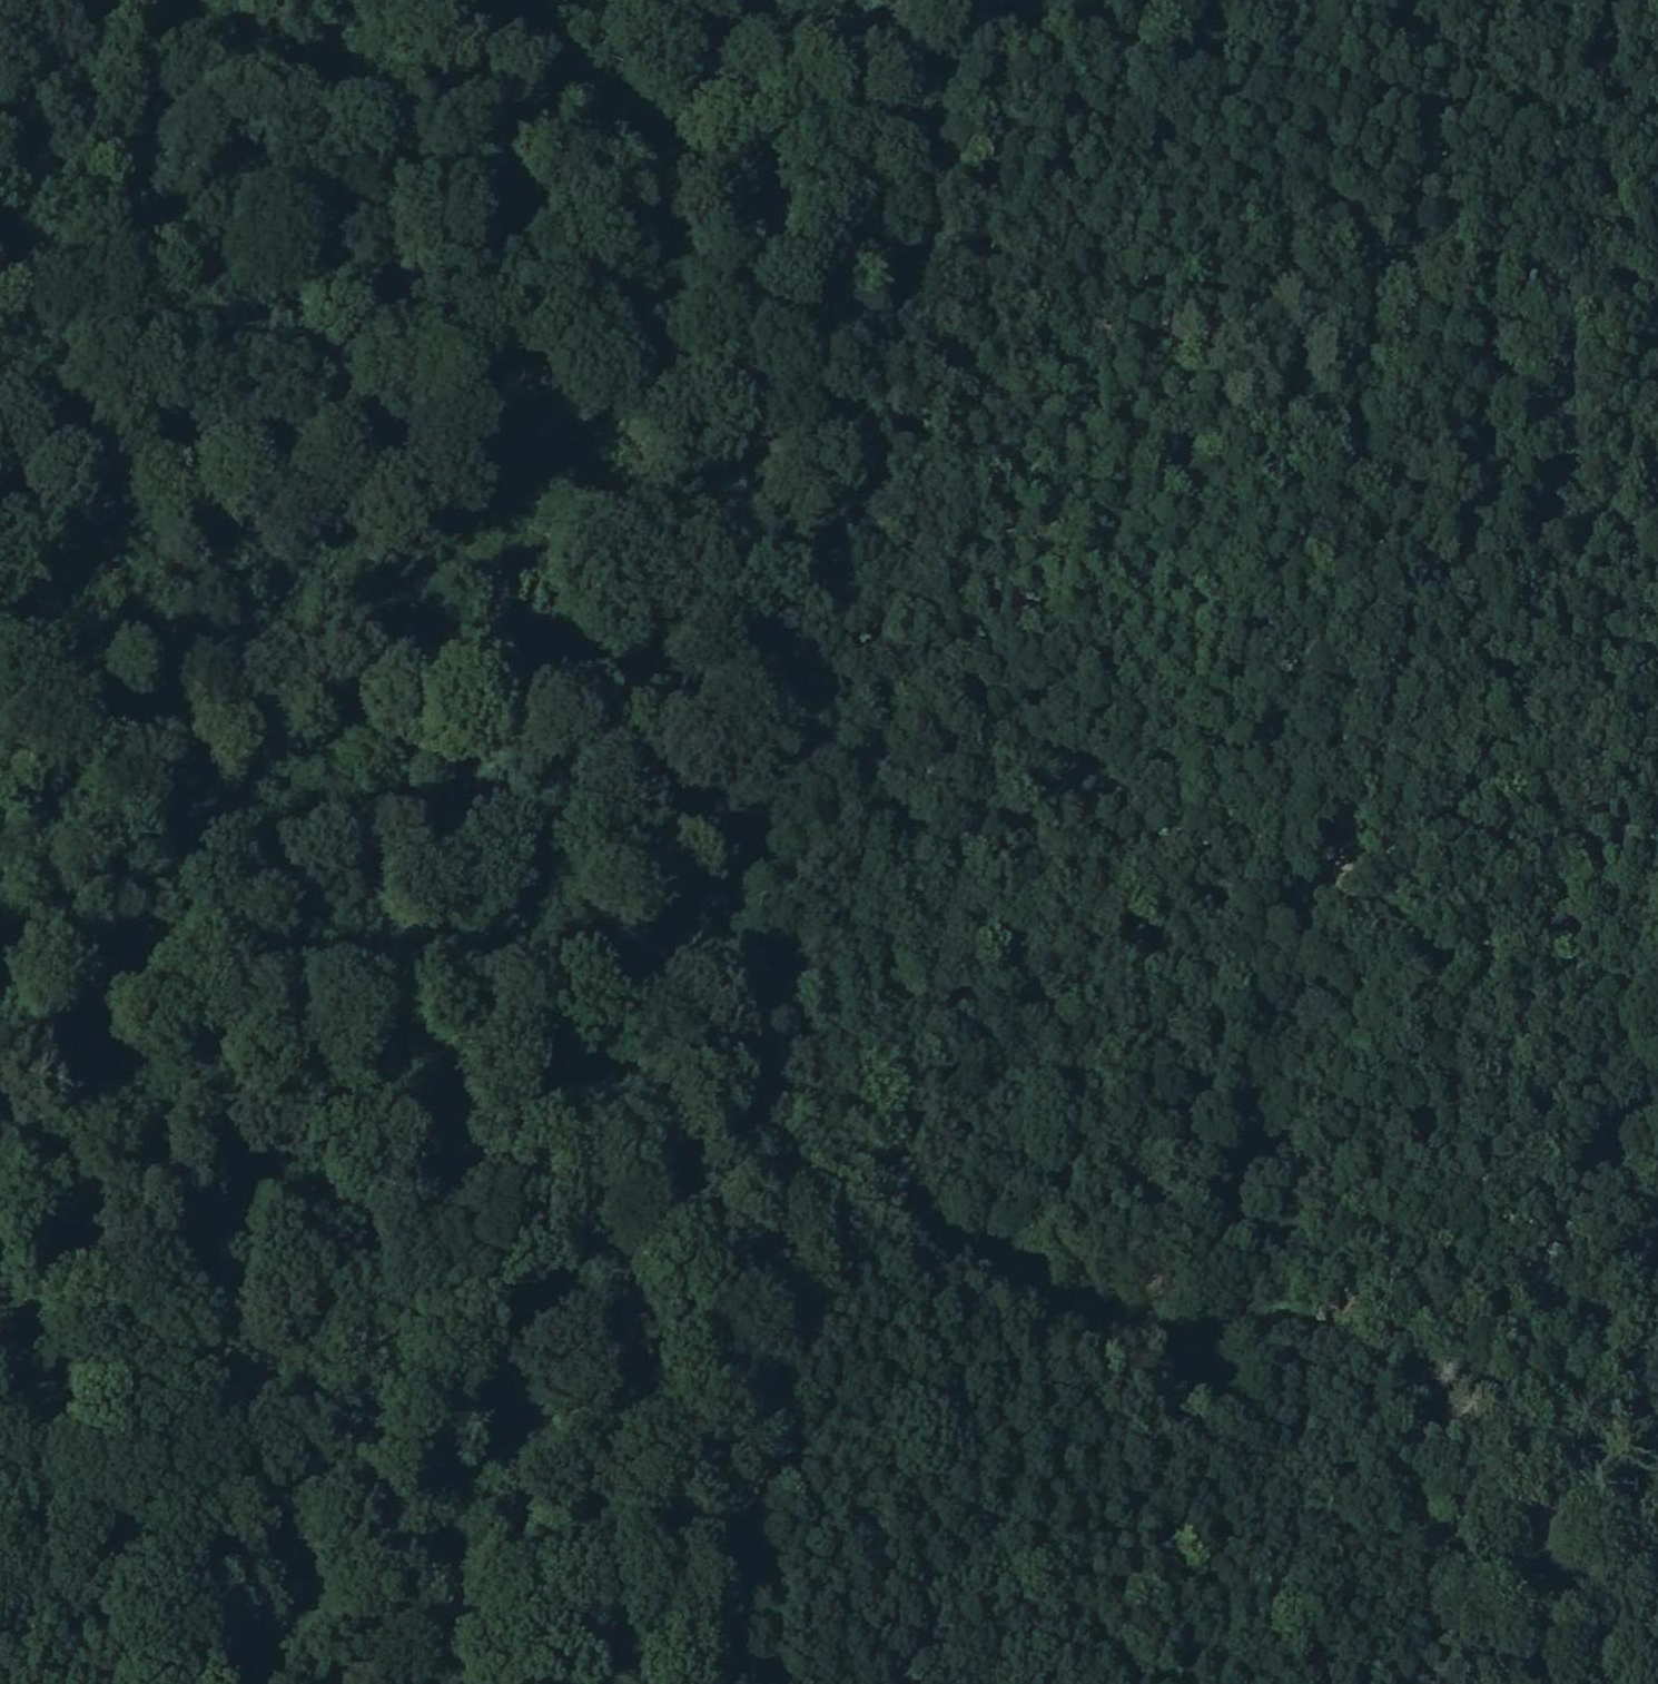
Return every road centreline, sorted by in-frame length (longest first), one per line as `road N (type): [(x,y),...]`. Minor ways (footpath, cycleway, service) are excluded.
road 1 (track): [(1328,1335),(1383,1683)]
road 2 (track): [(1328,1335),(1657,1448)]

